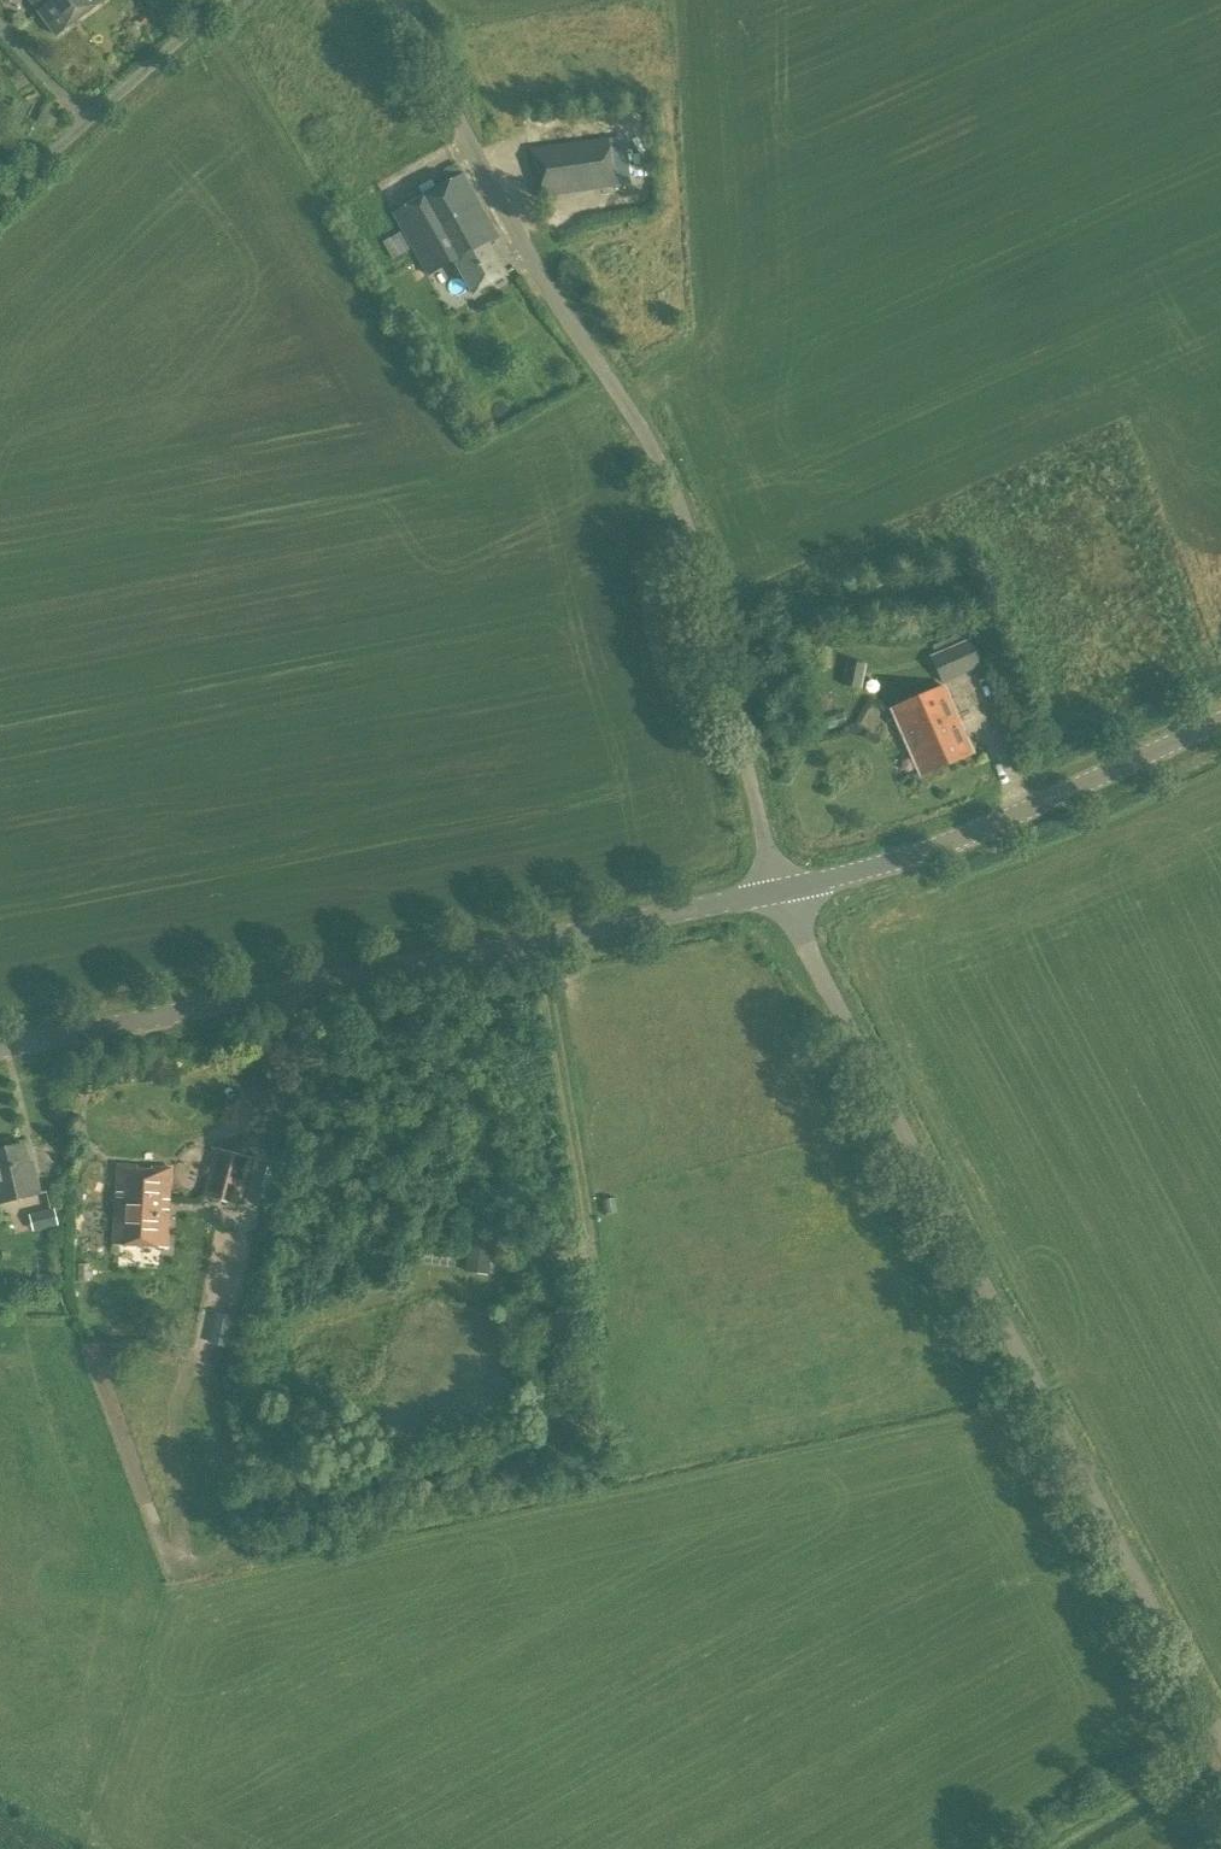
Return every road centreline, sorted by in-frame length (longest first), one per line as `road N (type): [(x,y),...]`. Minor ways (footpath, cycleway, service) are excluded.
road 1 (unclassified): [(788,893),(663,477),(459,138),(391,0)]
road 2 (unclassified): [(1220,1743),(788,893)]
road 3 (tertiary): [(0,1048),(788,893)]
road 4 (tertiary): [(788,893),(900,864),(1220,724)]
road 5 (unclassified): [(0,173),(207,0)]

